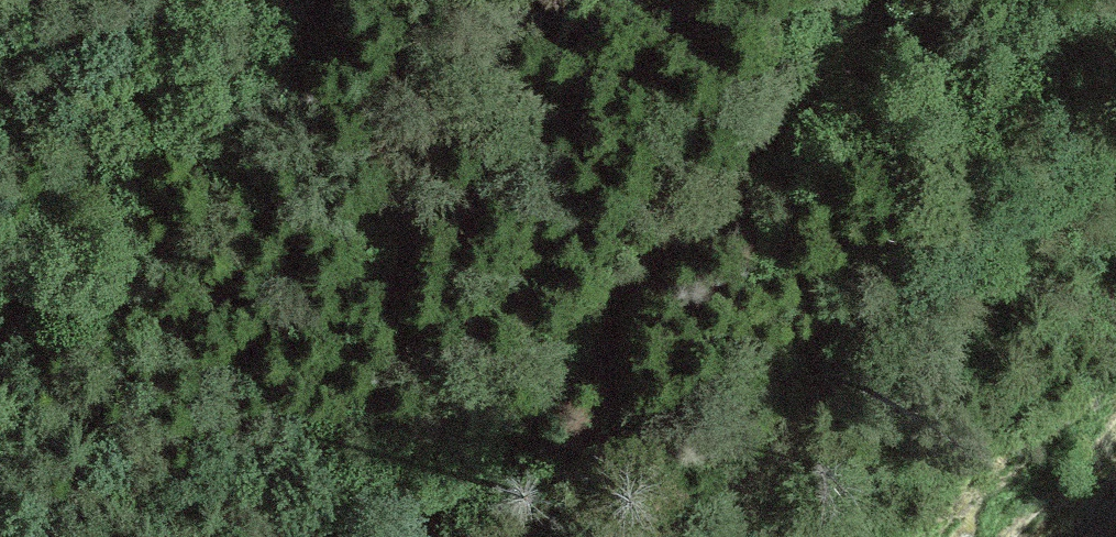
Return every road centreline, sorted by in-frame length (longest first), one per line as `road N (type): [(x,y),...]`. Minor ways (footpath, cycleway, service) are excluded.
road 1 (track): [(884,0),(869,41),(474,482),(396,536)]
road 2 (track): [(0,282),(156,0)]
road 3 (track): [(869,41),(1006,53),(1115,27)]

